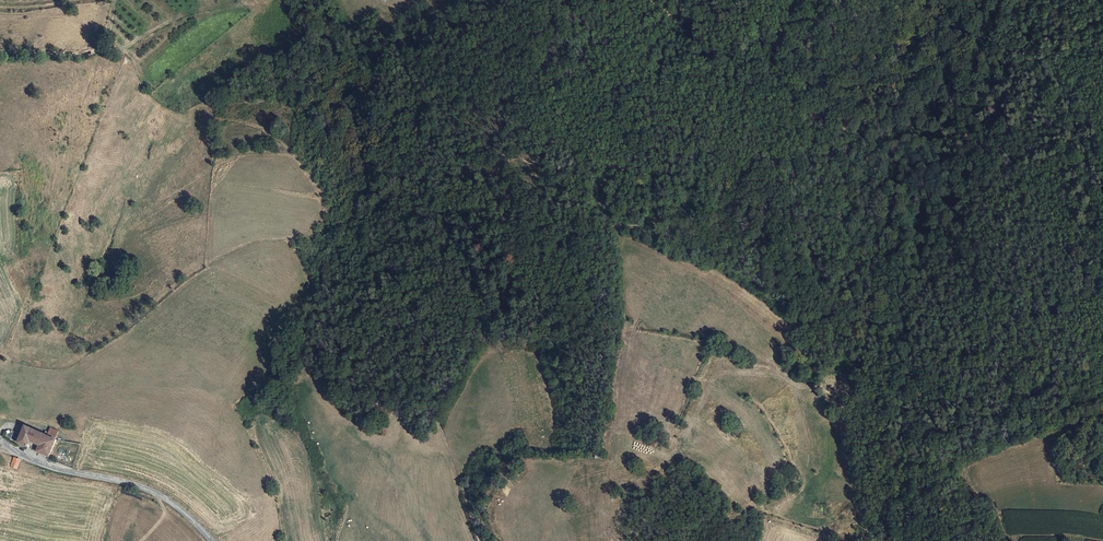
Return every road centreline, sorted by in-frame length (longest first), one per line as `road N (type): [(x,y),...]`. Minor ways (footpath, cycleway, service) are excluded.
road 1 (track): [(651,0),(771,45),(812,84),(859,156),(913,189),(941,192),(992,180),(1048,132),(1102,109)]
road 2 (unclassified): [(0,440),(36,462),(138,486),(170,502),(211,540)]

